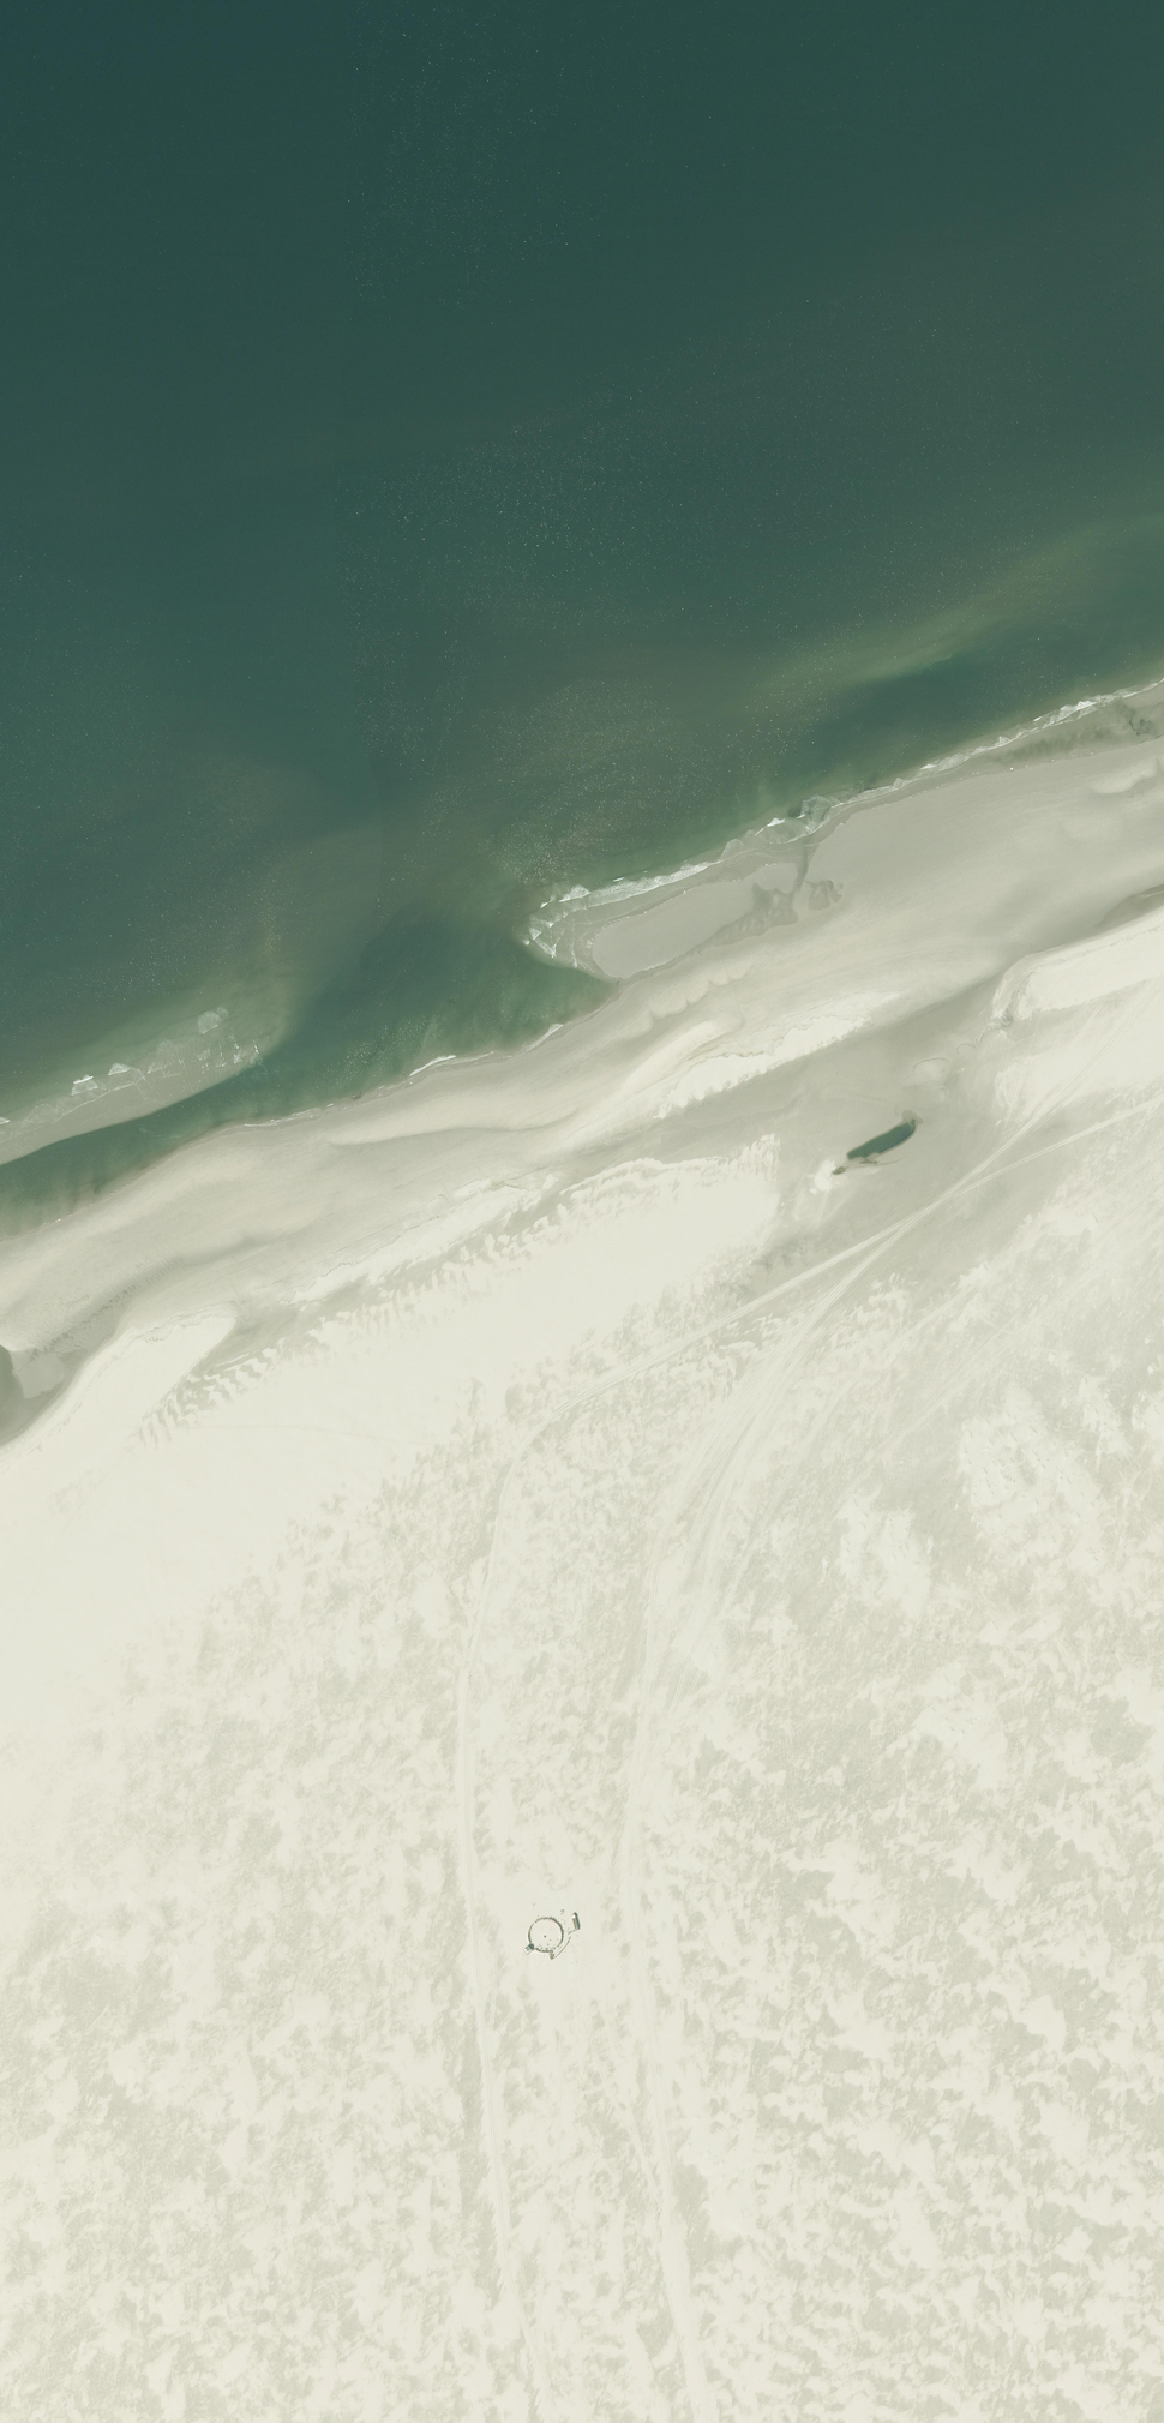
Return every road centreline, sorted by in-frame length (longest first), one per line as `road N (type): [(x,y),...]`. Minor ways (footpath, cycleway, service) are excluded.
road 1 (track): [(851,2422),(818,1867),(842,1464),(940,1303),(1163,1135)]
road 2 (track): [(821,1910),(538,1922)]

